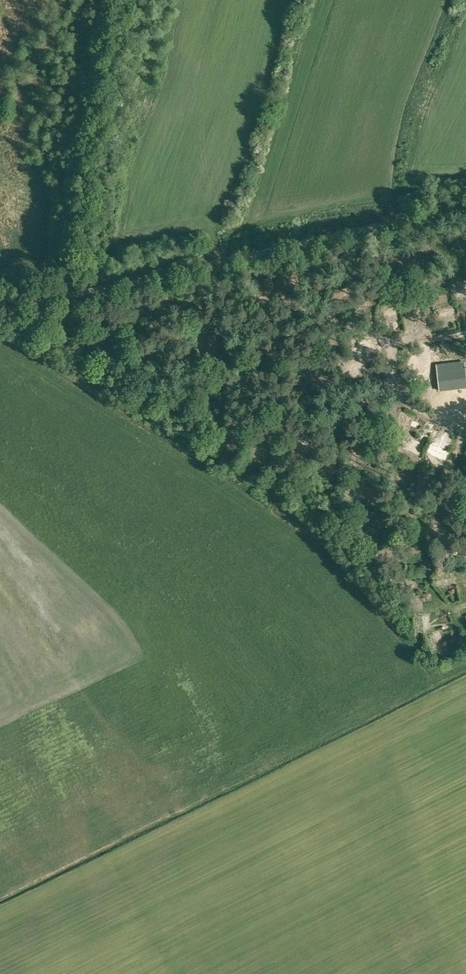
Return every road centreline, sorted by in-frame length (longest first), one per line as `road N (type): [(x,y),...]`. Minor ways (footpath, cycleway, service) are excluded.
road 1 (unclassified): [(0,310),(425,217)]

